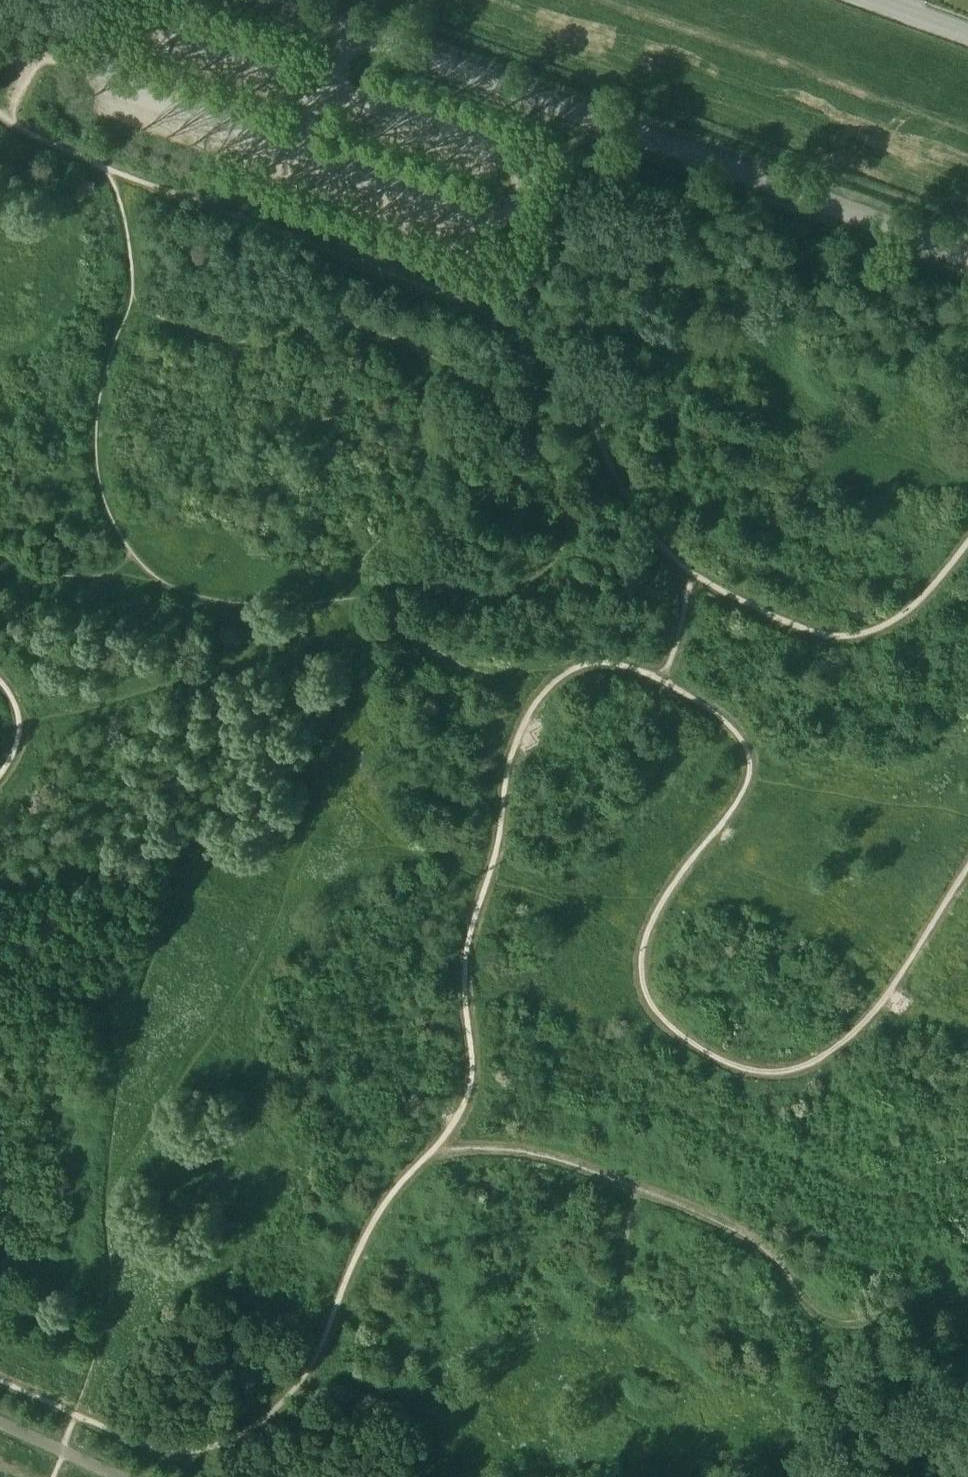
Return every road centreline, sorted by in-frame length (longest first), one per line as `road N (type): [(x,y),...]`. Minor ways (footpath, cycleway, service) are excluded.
road 1 (unclassified): [(967,256),(353,28)]

